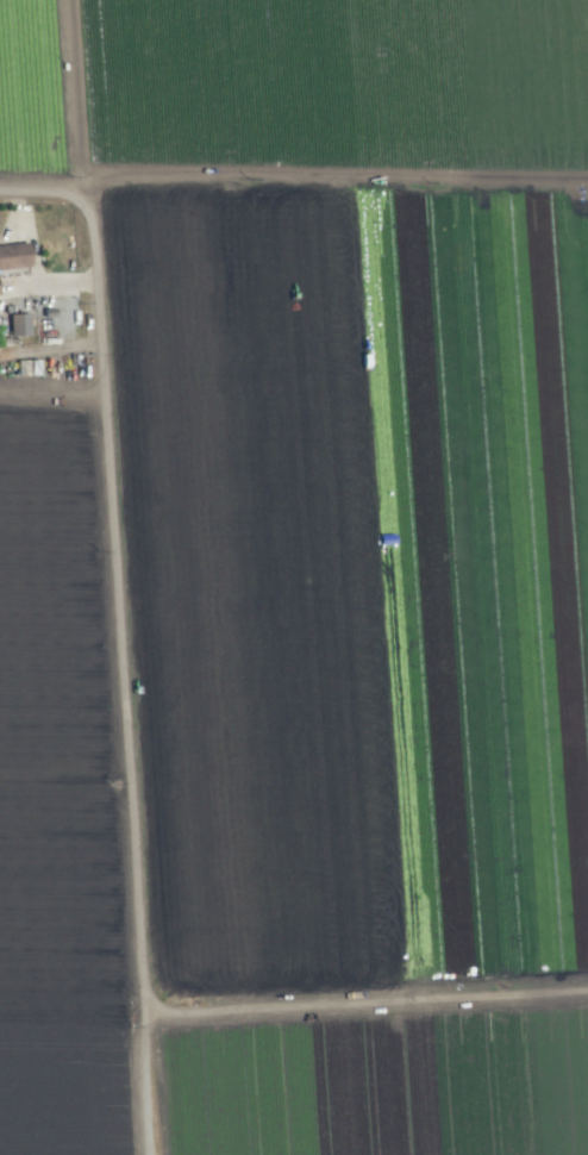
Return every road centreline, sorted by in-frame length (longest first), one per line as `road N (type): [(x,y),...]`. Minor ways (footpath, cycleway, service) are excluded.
road 1 (residential): [(83,193),(144,1005)]
road 2 (residential): [(587,179),(135,179),(83,193),(0,192)]
road 3 (residential): [(144,1005),(182,1014),(587,992)]
road 4 (residential): [(83,193),(72,0)]

